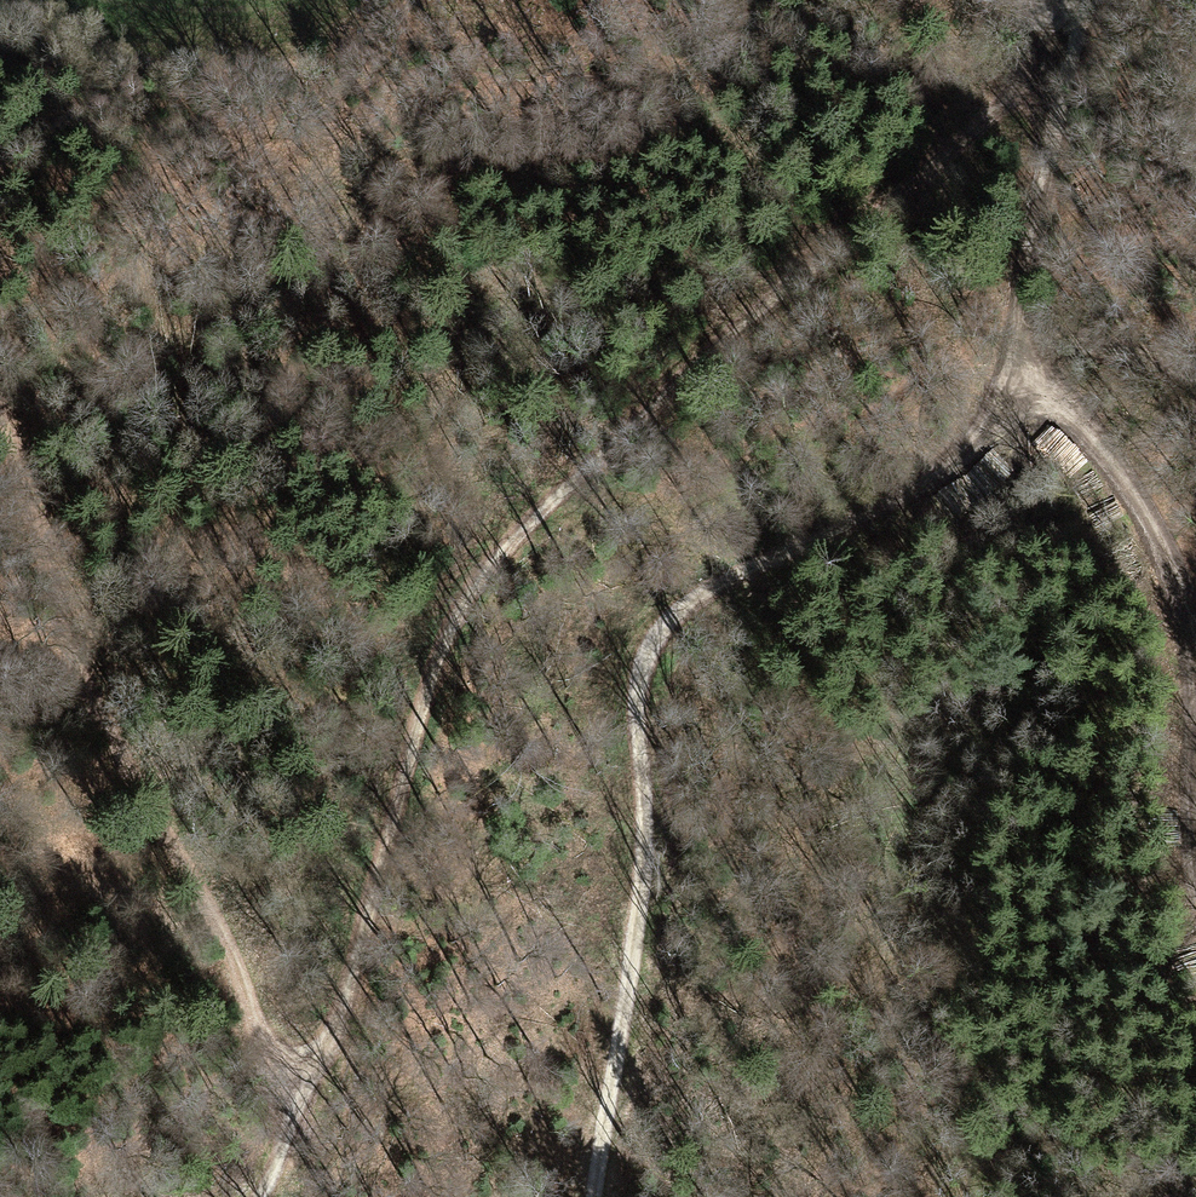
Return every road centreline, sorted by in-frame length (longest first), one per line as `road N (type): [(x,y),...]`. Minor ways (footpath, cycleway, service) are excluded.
road 1 (track): [(259,1196),(300,1119),(414,726),(469,595),(536,513),(686,364),(856,210),(961,139),(1052,53)]
road 2 (track): [(597,1196),(650,829),(639,683),(646,632),(746,568),(910,489),(942,467),(1027,369)]
road 3 (track): [(300,1119),(242,959),(110,736),(0,418)]
road 4 (track): [(1195,659),(1171,561),(1144,500),(1027,369),(1033,142),(1052,53)]
road 5 (track): [(1195,372),(1022,329)]

